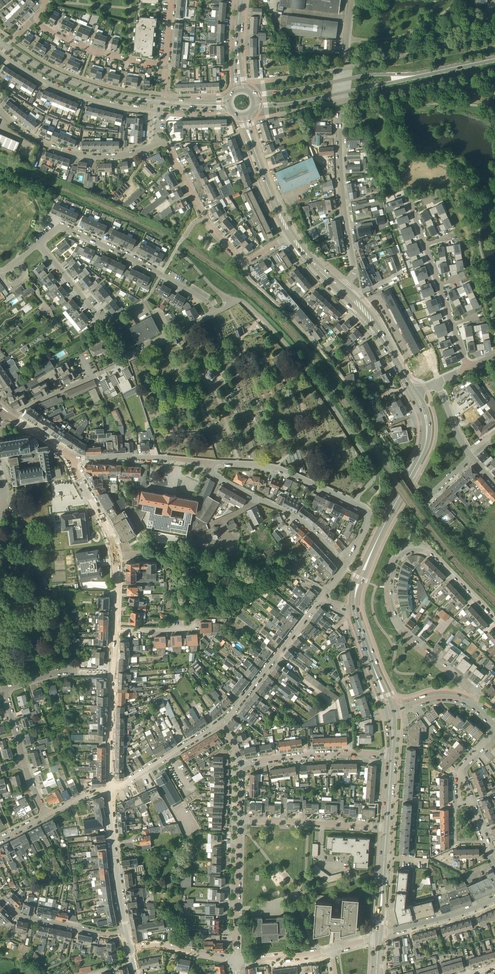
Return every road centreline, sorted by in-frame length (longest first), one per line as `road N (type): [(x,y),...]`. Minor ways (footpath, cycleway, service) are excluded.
road 1 (residential): [(472,703),(475,694),(399,628),(388,598),(393,559),(409,547),(431,551),(494,619)]
road 2 (residential): [(342,289),(354,268),(340,166),(351,0)]
road 3 (residential): [(231,302),(244,302),(285,342),(366,458),(373,478),(355,503)]
road 4 (secondary): [(355,609),(360,578),(425,448),(427,424),(415,394)]
road 5 (residential): [(411,387),(348,386),(249,280),(244,262)]
road 6 (residential): [(215,313),(162,275),(64,228),(39,243)]
road 7 (tertiary): [(116,629),(114,545),(72,460)]
road 8 (residential): [(0,110),(32,138),(83,157),(129,155),(156,141)]
road 9 (secondary): [(254,107),(417,75)]
road 10 (secondary): [(417,75),(363,75),(253,96)]
road 11 (residential): [(219,725),(321,597)]
road 12 (tertiary): [(111,789),(116,629)]
road 13 (residential): [(355,503),(274,468),(208,463)]
road 14 (residential): [(244,262),(212,228),(166,143),(156,141)]
road 15 (residential): [(239,765),(392,755)]
road 16 (residential): [(387,828),(239,822)]
road 17 (secondary): [(135,99),(67,79),(0,42)]
road 18 (tertiary): [(127,932),(111,789)]
road 19 (residential): [(236,962),(239,822)]
road 20 (residential): [(165,62),(92,50),(37,20)]
road 21 (residential): [(208,463),(72,460)]
road 22 (residential): [(0,899),(18,916),(127,932)]
road 23 (residential): [(379,936),(494,899)]

